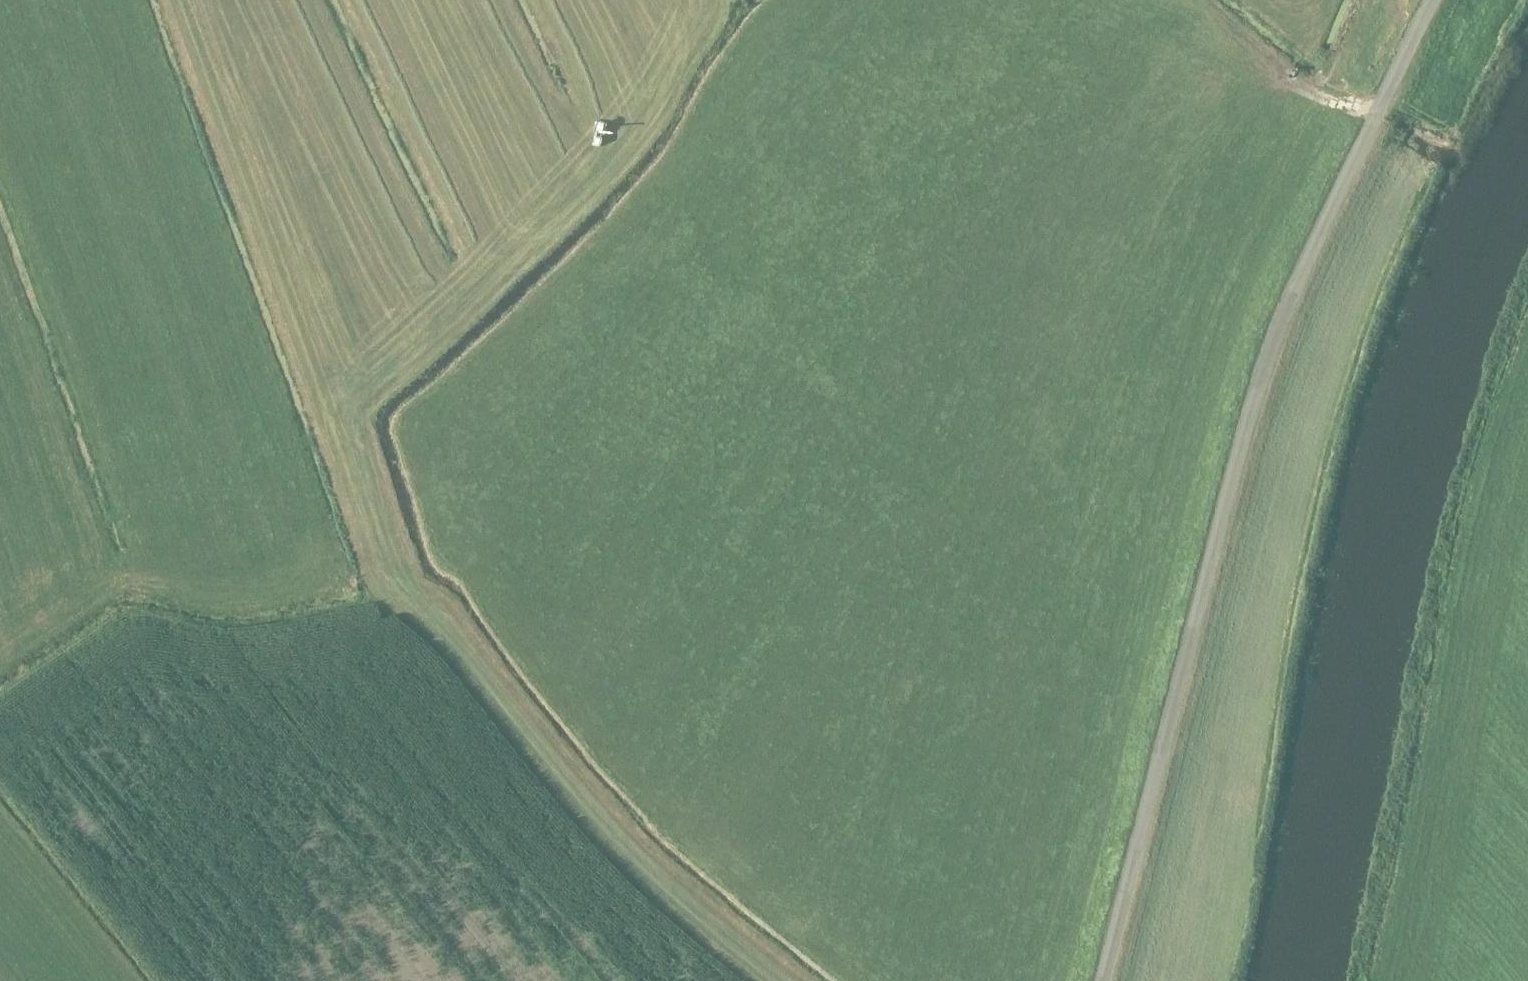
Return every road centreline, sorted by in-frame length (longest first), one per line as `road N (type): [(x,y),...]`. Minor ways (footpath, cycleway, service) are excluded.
road 1 (unclassified): [(1103,980),(1256,392),(1290,300),(1432,0)]

